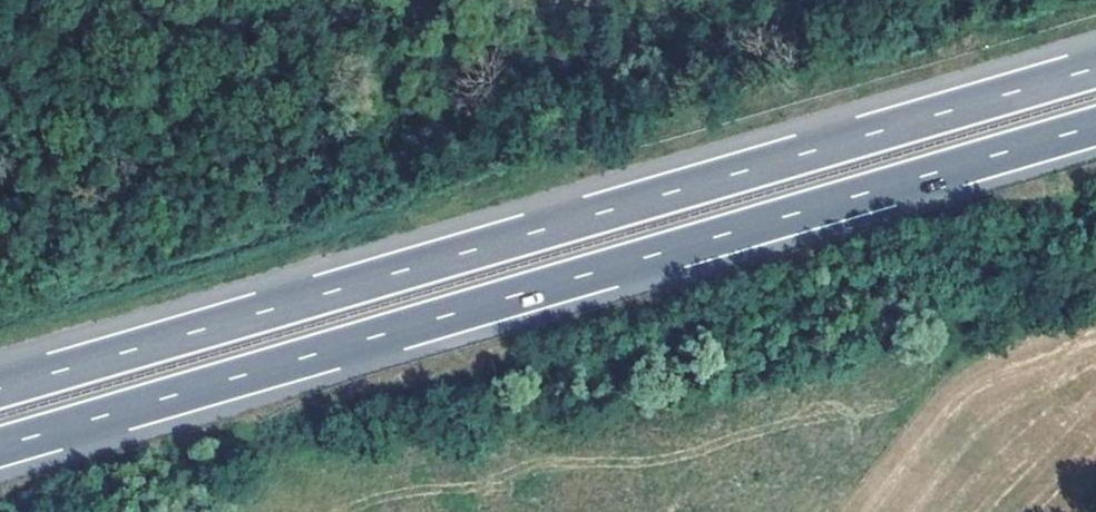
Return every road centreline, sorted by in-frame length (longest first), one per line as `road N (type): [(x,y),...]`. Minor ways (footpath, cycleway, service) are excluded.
road 1 (motorway): [(0,446),(1095,128)]
road 2 (motorway): [(1095,68),(0,386)]

